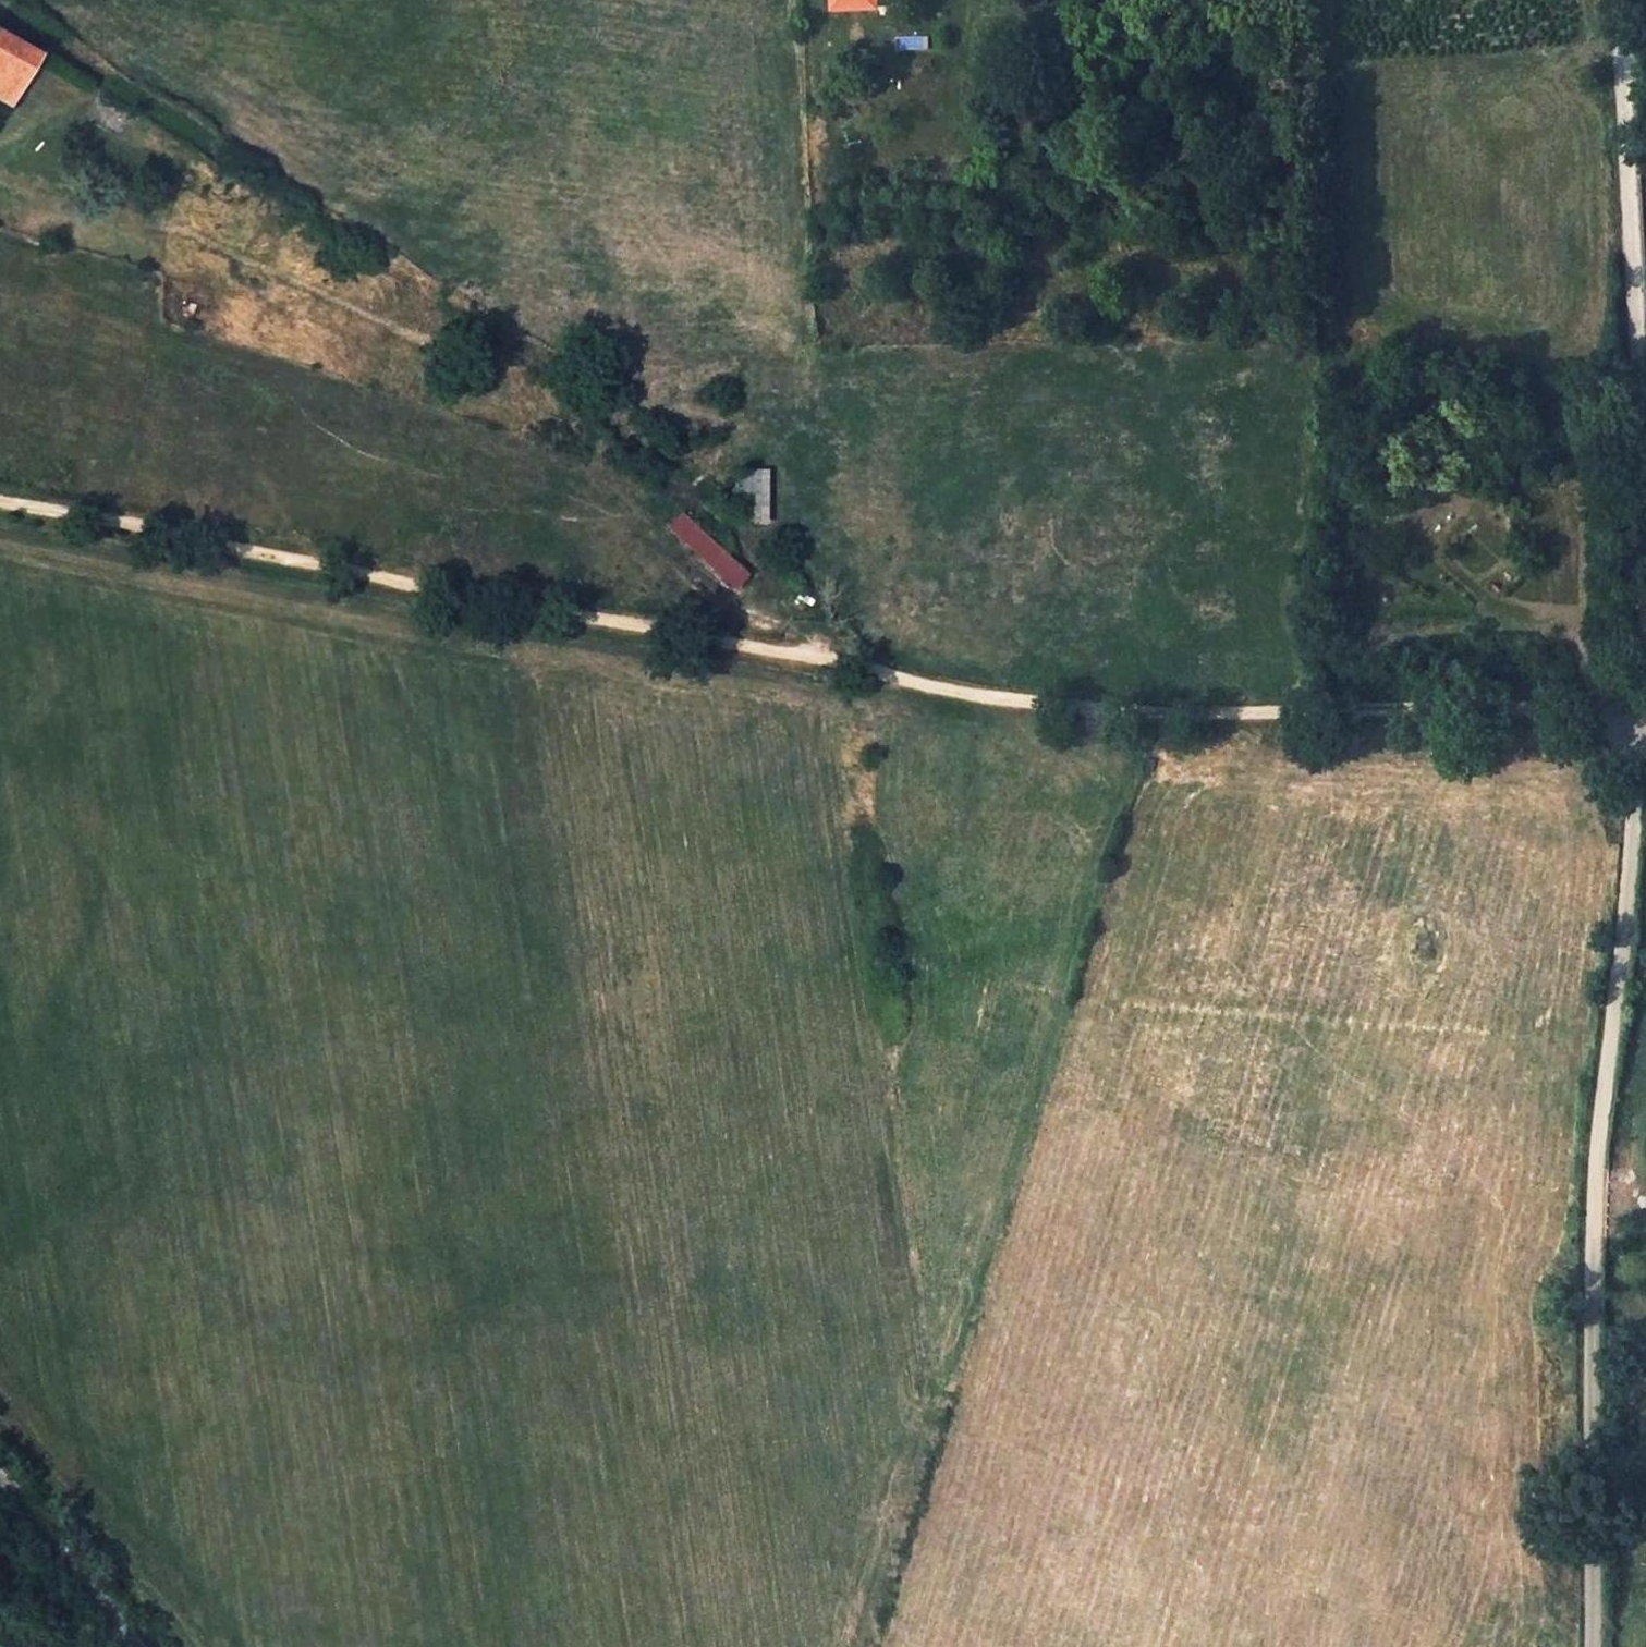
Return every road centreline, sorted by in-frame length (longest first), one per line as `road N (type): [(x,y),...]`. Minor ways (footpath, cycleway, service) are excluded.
road 1 (track): [(0,503),(1034,704),(1207,715),(1645,718)]
road 2 (residential): [(1587,1646),(1583,1376),(1612,997),(1645,725)]
road 3 (track): [(1645,699),(1616,0)]
road 4 (unclassified): [(0,1486),(125,1646)]

